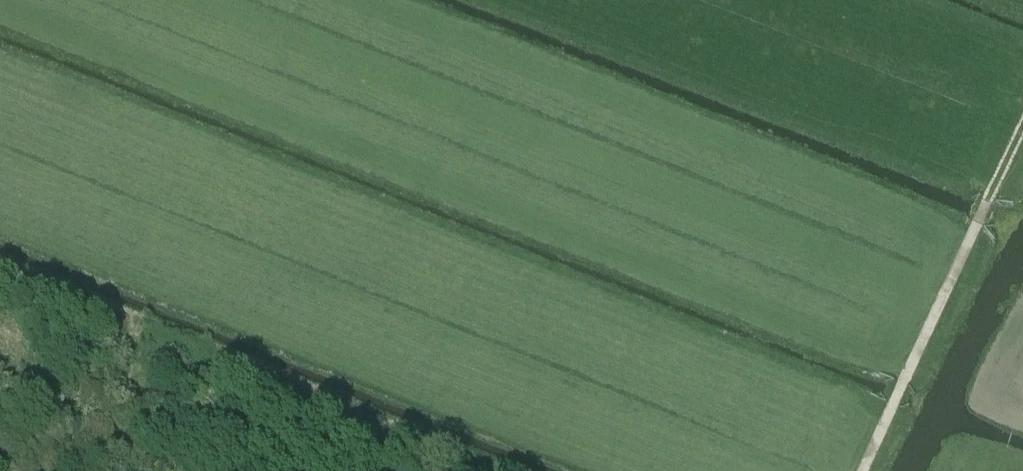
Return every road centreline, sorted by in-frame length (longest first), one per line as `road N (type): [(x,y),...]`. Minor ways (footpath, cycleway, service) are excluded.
road 1 (track): [(863,470),(1022,128)]

